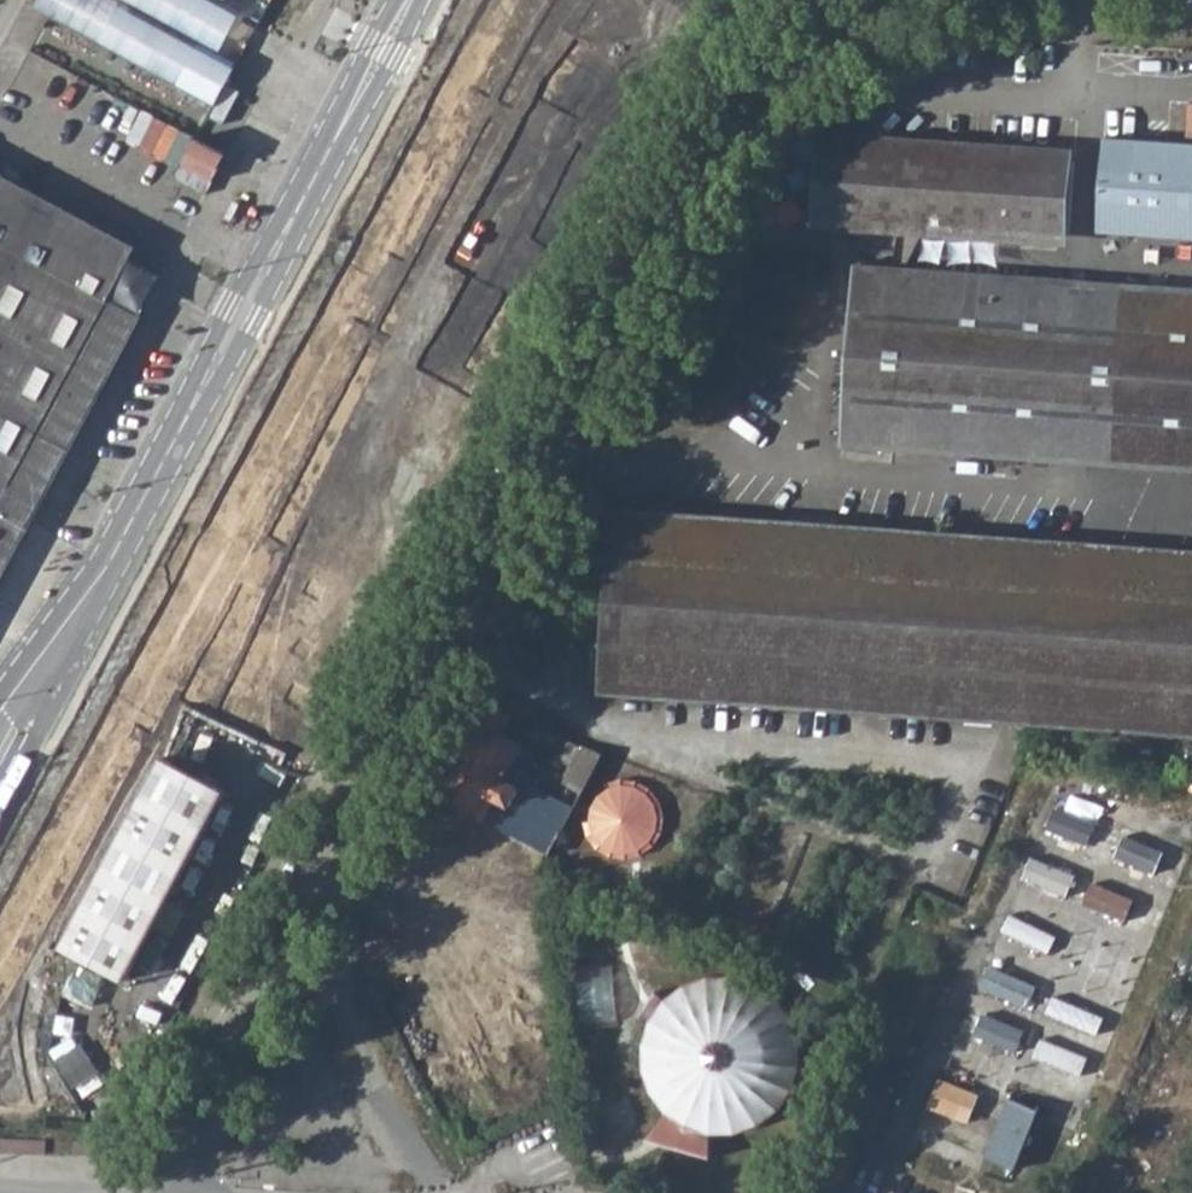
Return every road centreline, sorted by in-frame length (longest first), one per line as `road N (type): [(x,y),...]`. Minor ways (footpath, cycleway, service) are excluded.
road 1 (secondary): [(410,0),(117,556),(0,731)]

